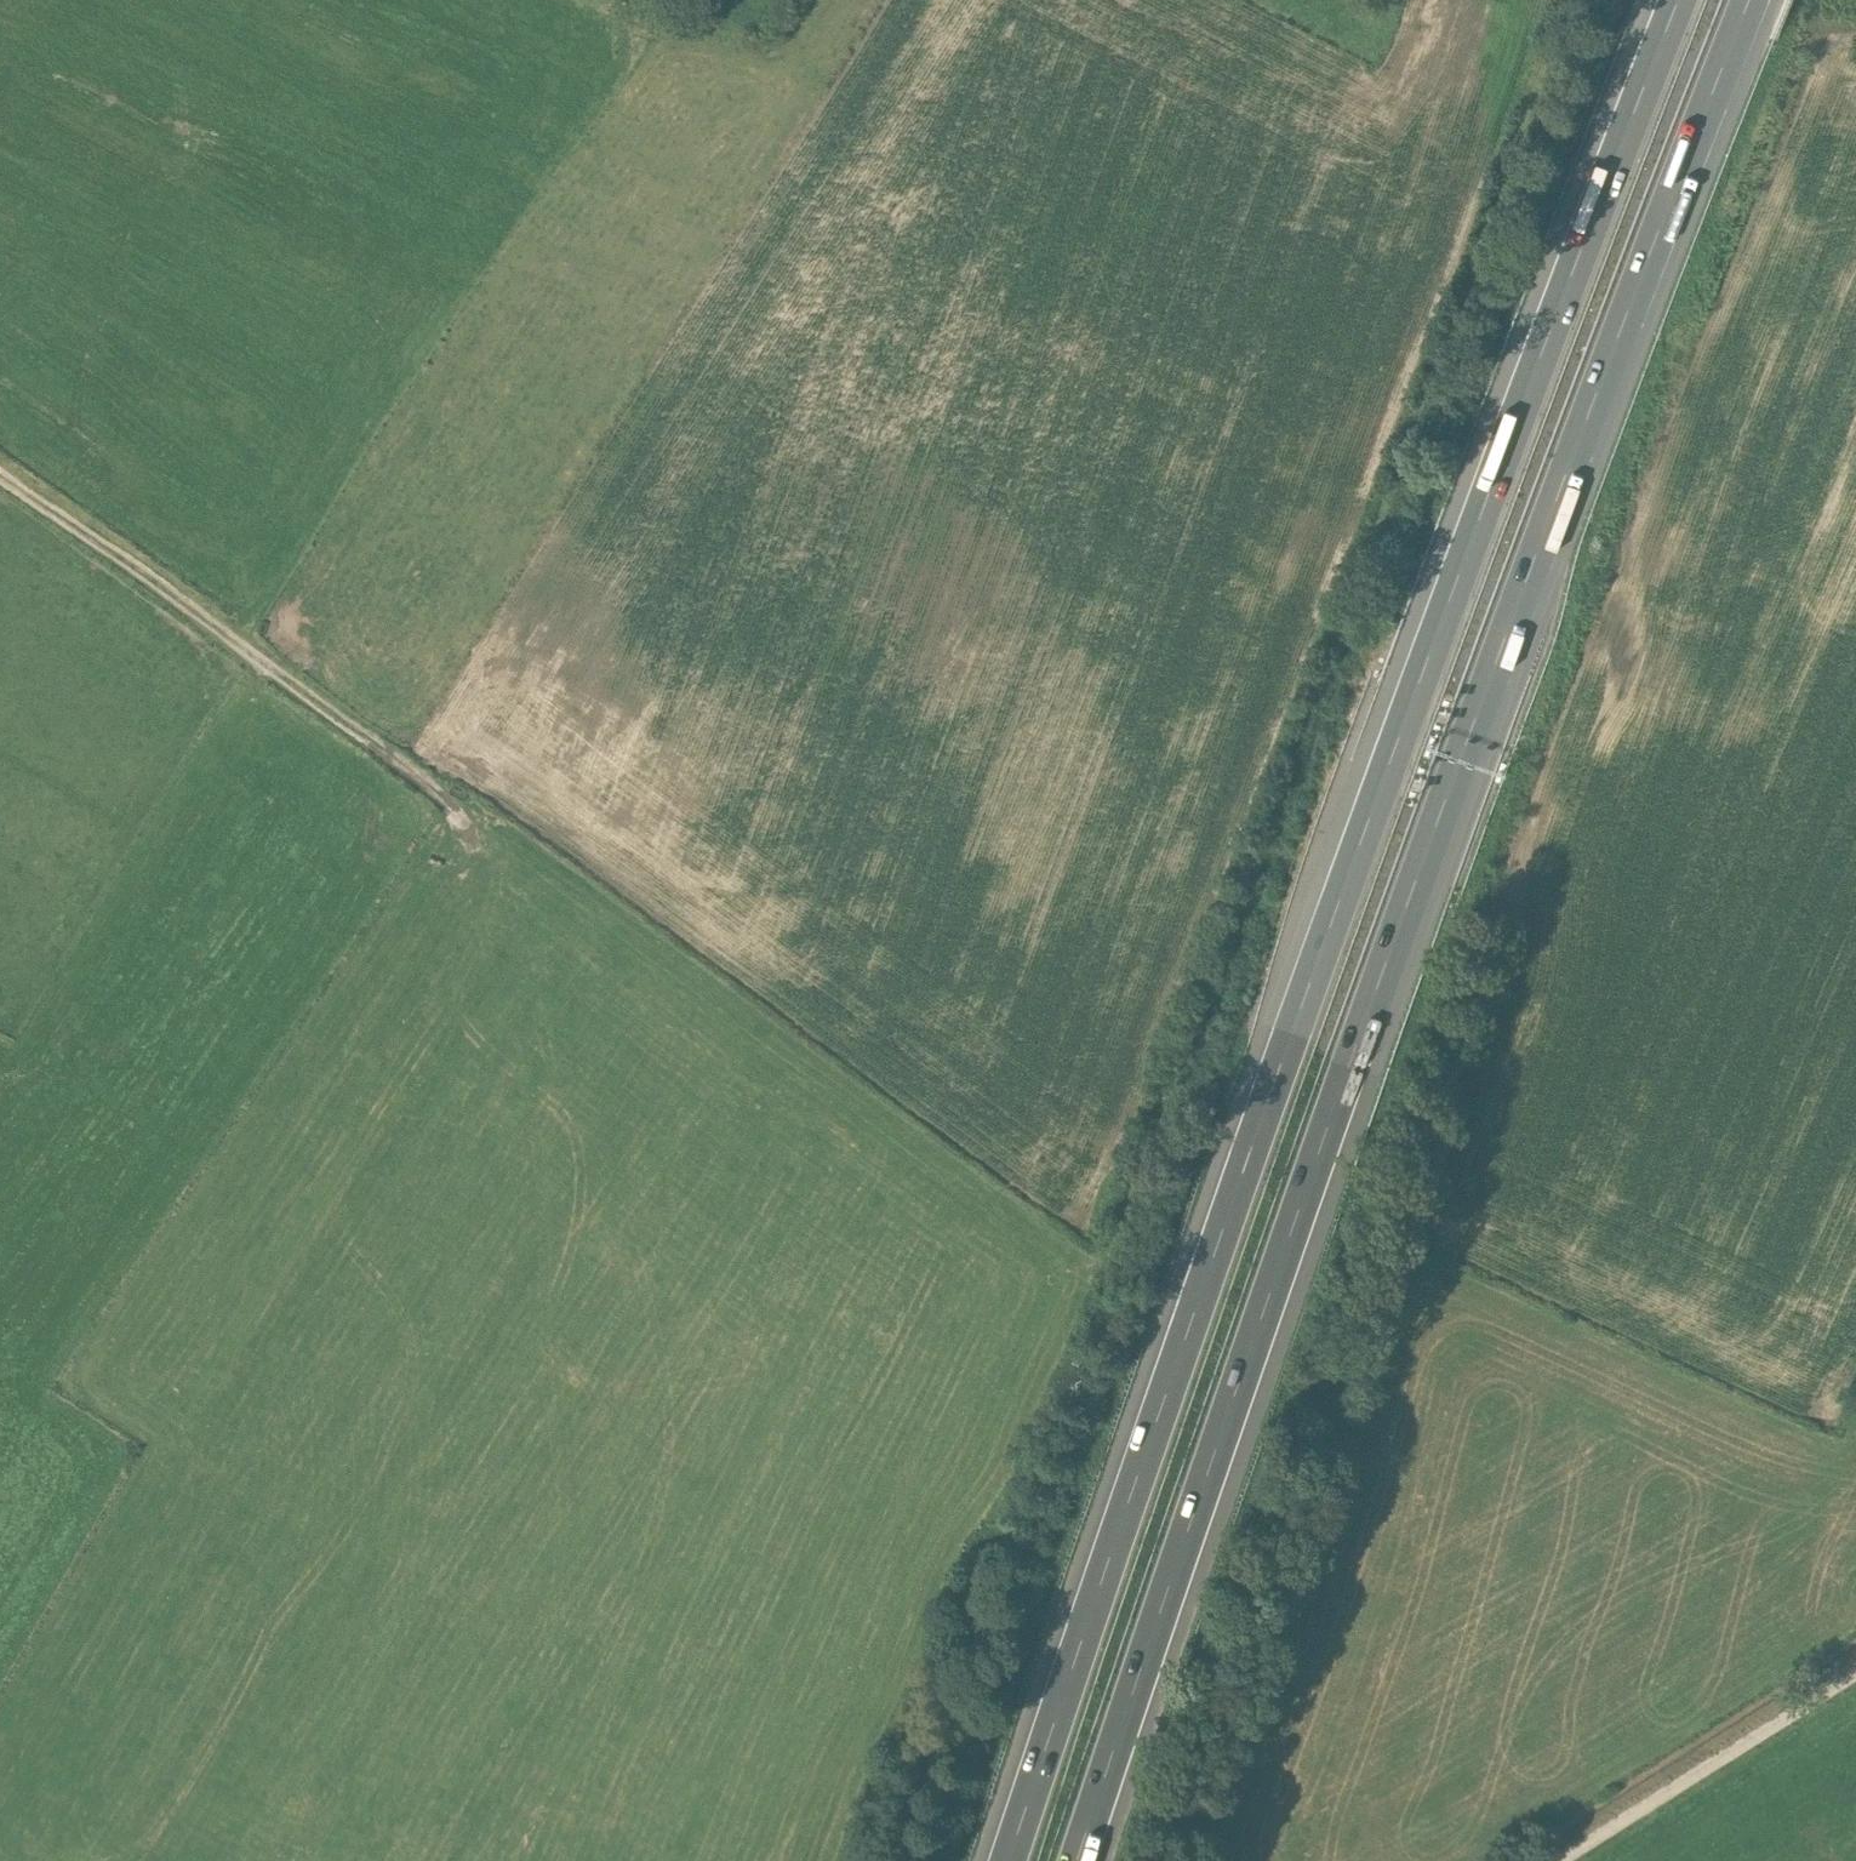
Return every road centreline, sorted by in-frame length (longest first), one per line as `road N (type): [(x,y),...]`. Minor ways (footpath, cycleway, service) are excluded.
road 1 (motorway): [(1680,0),(1140,1478),(1013,1860)]
road 2 (motorway): [(1080,1860),(1200,1496),(1746,0)]
road 3 (track): [(1571,0),(1538,137),(1341,634),(1115,1248),(1087,1236)]
road 4 (track): [(454,799),(0,484)]
road 5 (track): [(1561,1860),(1855,1675)]

